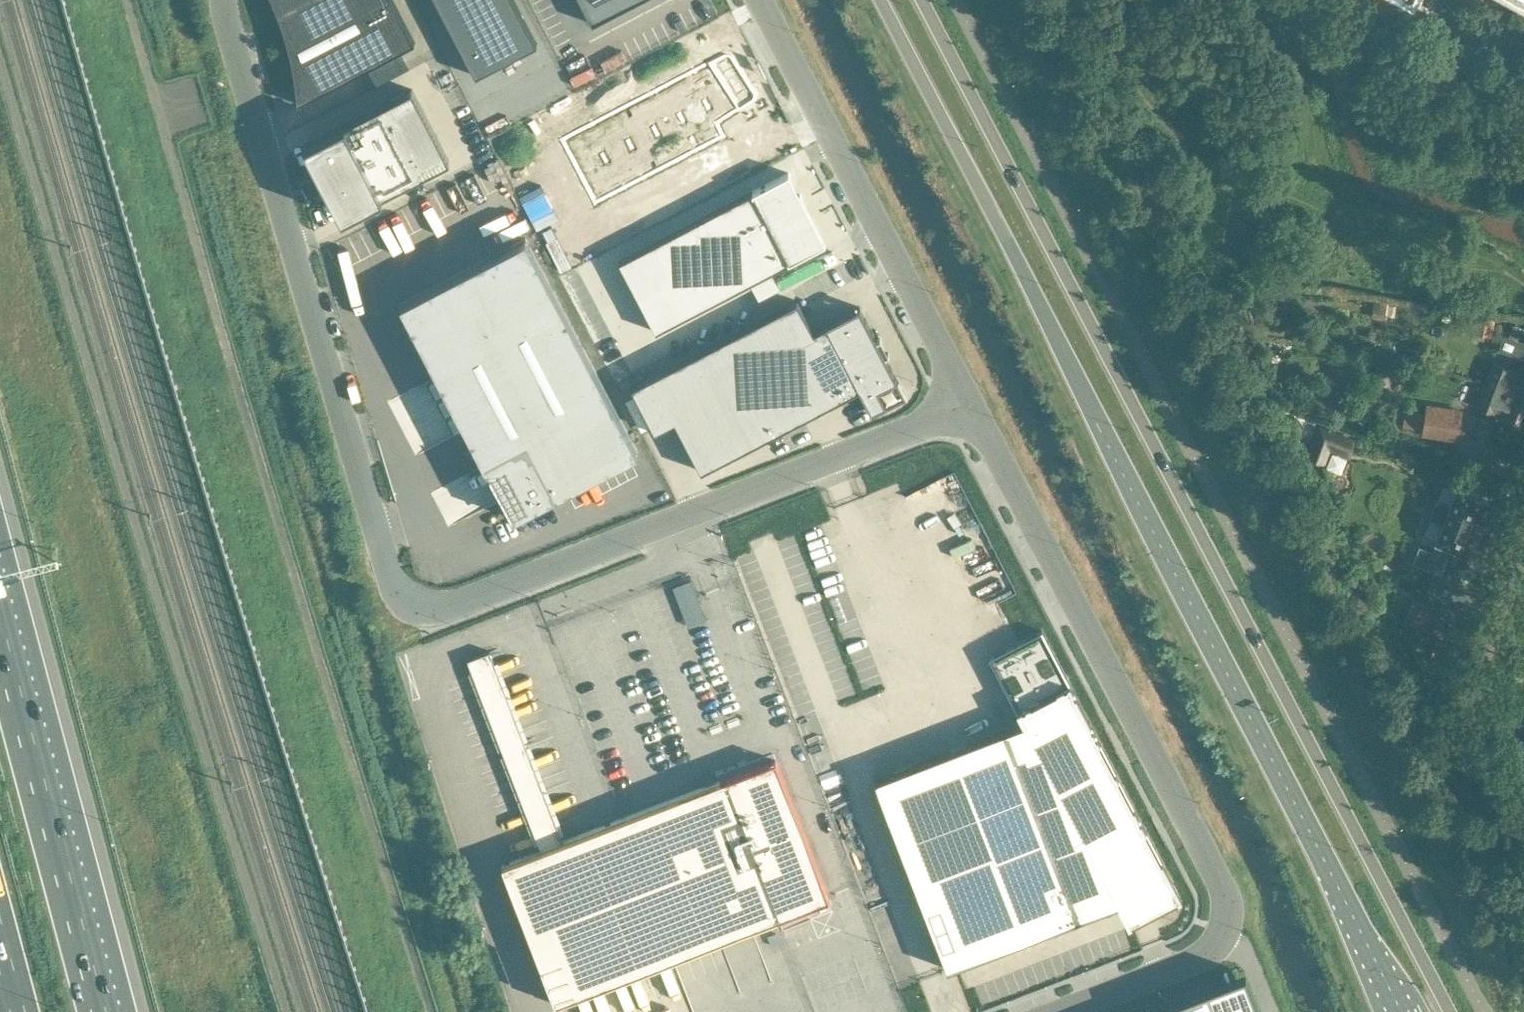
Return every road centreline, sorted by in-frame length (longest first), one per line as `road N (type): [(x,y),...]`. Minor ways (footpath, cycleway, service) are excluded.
road 1 (unclassified): [(972,406),(459,606),(416,608),(389,574),(223,0)]
road 2 (secondary): [(1448,1011),(920,0)]
road 3 (secondary): [(880,0),(1401,1011)]
road 4 (unclassified): [(972,406),(1228,905),(1221,937),(1205,953),(1058,1011)]
road 5 (unclassified): [(761,0),(972,406)]
road 6 (motorway): [(98,1011),(0,644)]
road 7 (residential): [(1523,876),(1460,758),(1460,719),(1523,550)]

